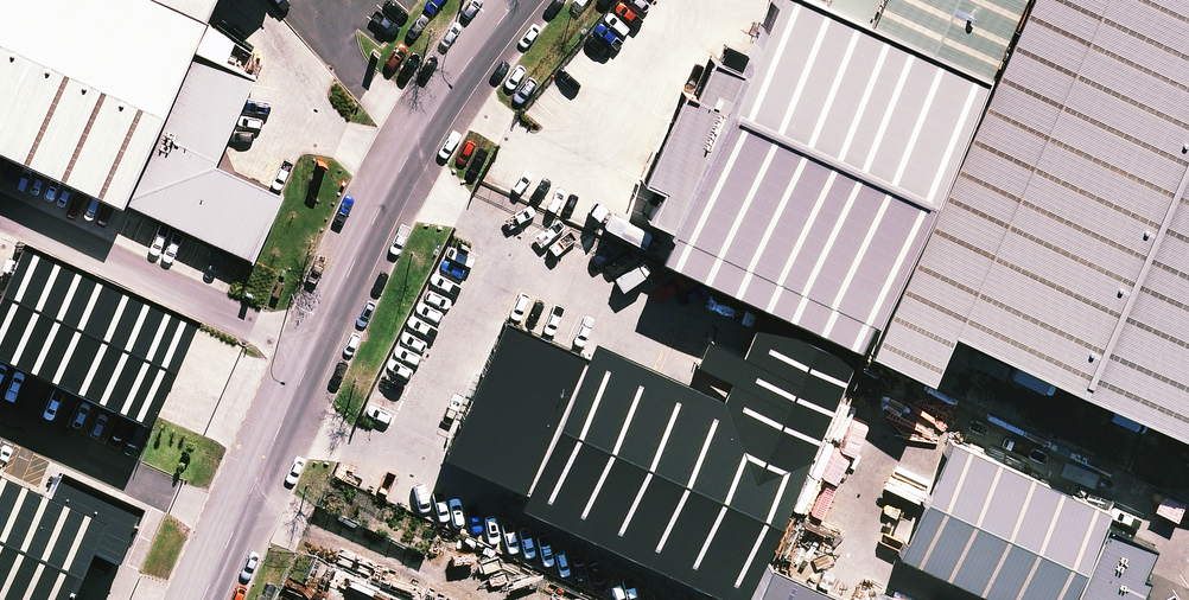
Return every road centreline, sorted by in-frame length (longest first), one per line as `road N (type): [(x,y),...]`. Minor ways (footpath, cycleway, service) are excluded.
road 1 (residential): [(202,599),(407,160),(519,0)]

